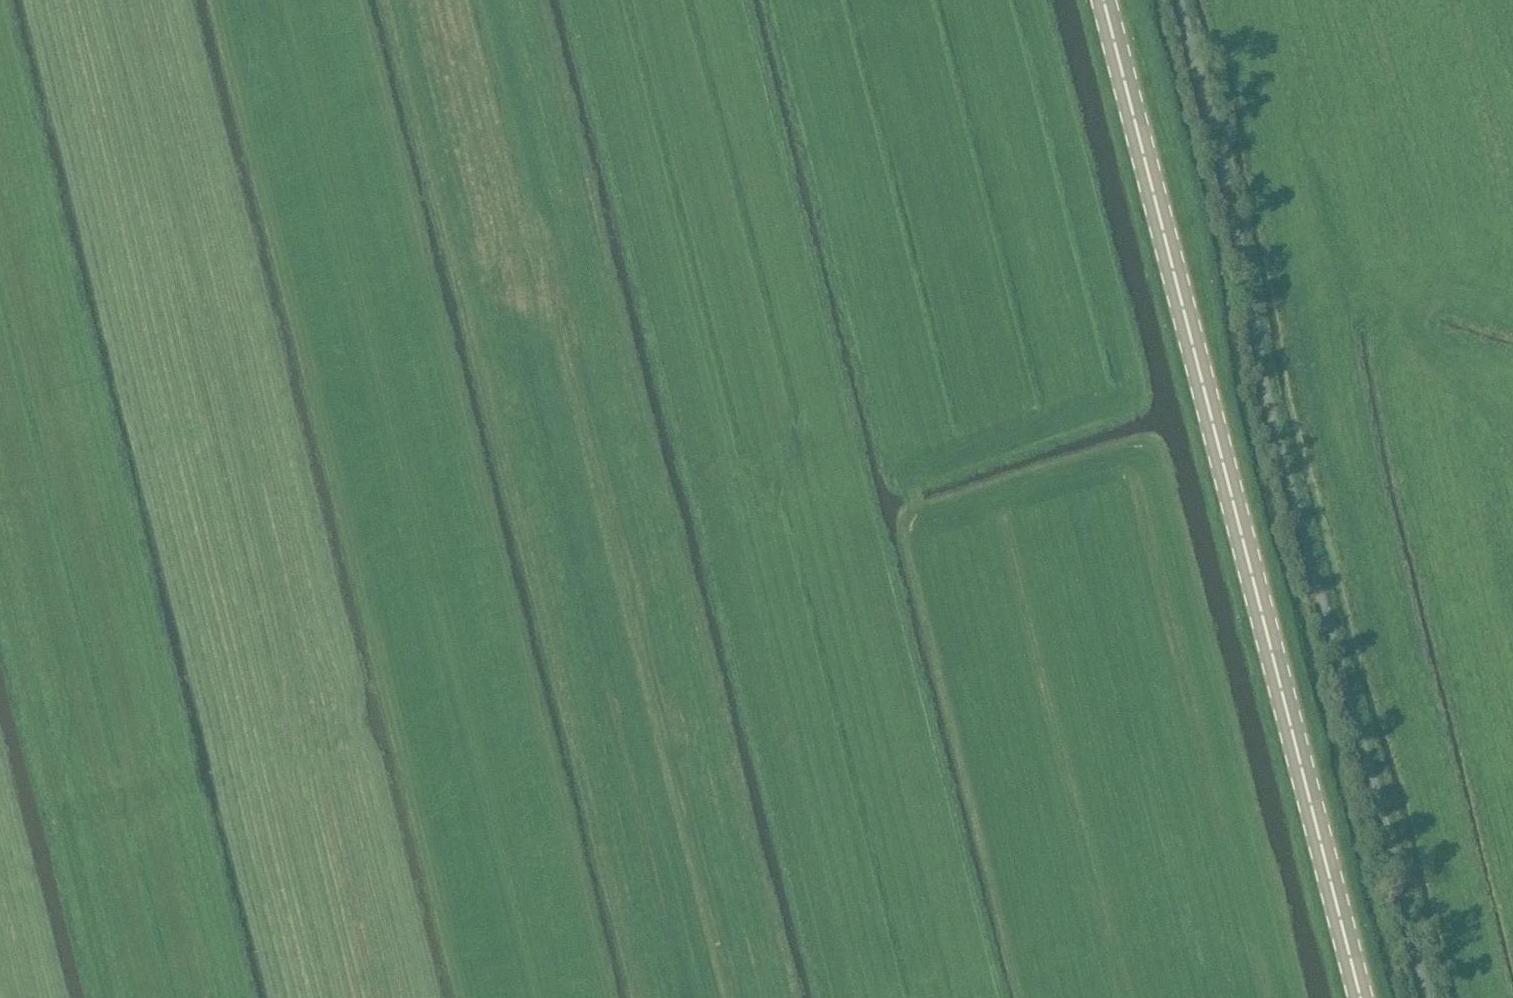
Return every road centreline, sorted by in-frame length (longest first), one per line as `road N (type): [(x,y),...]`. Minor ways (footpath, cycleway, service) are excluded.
road 1 (tertiary): [(1360,997),(1103,0)]

